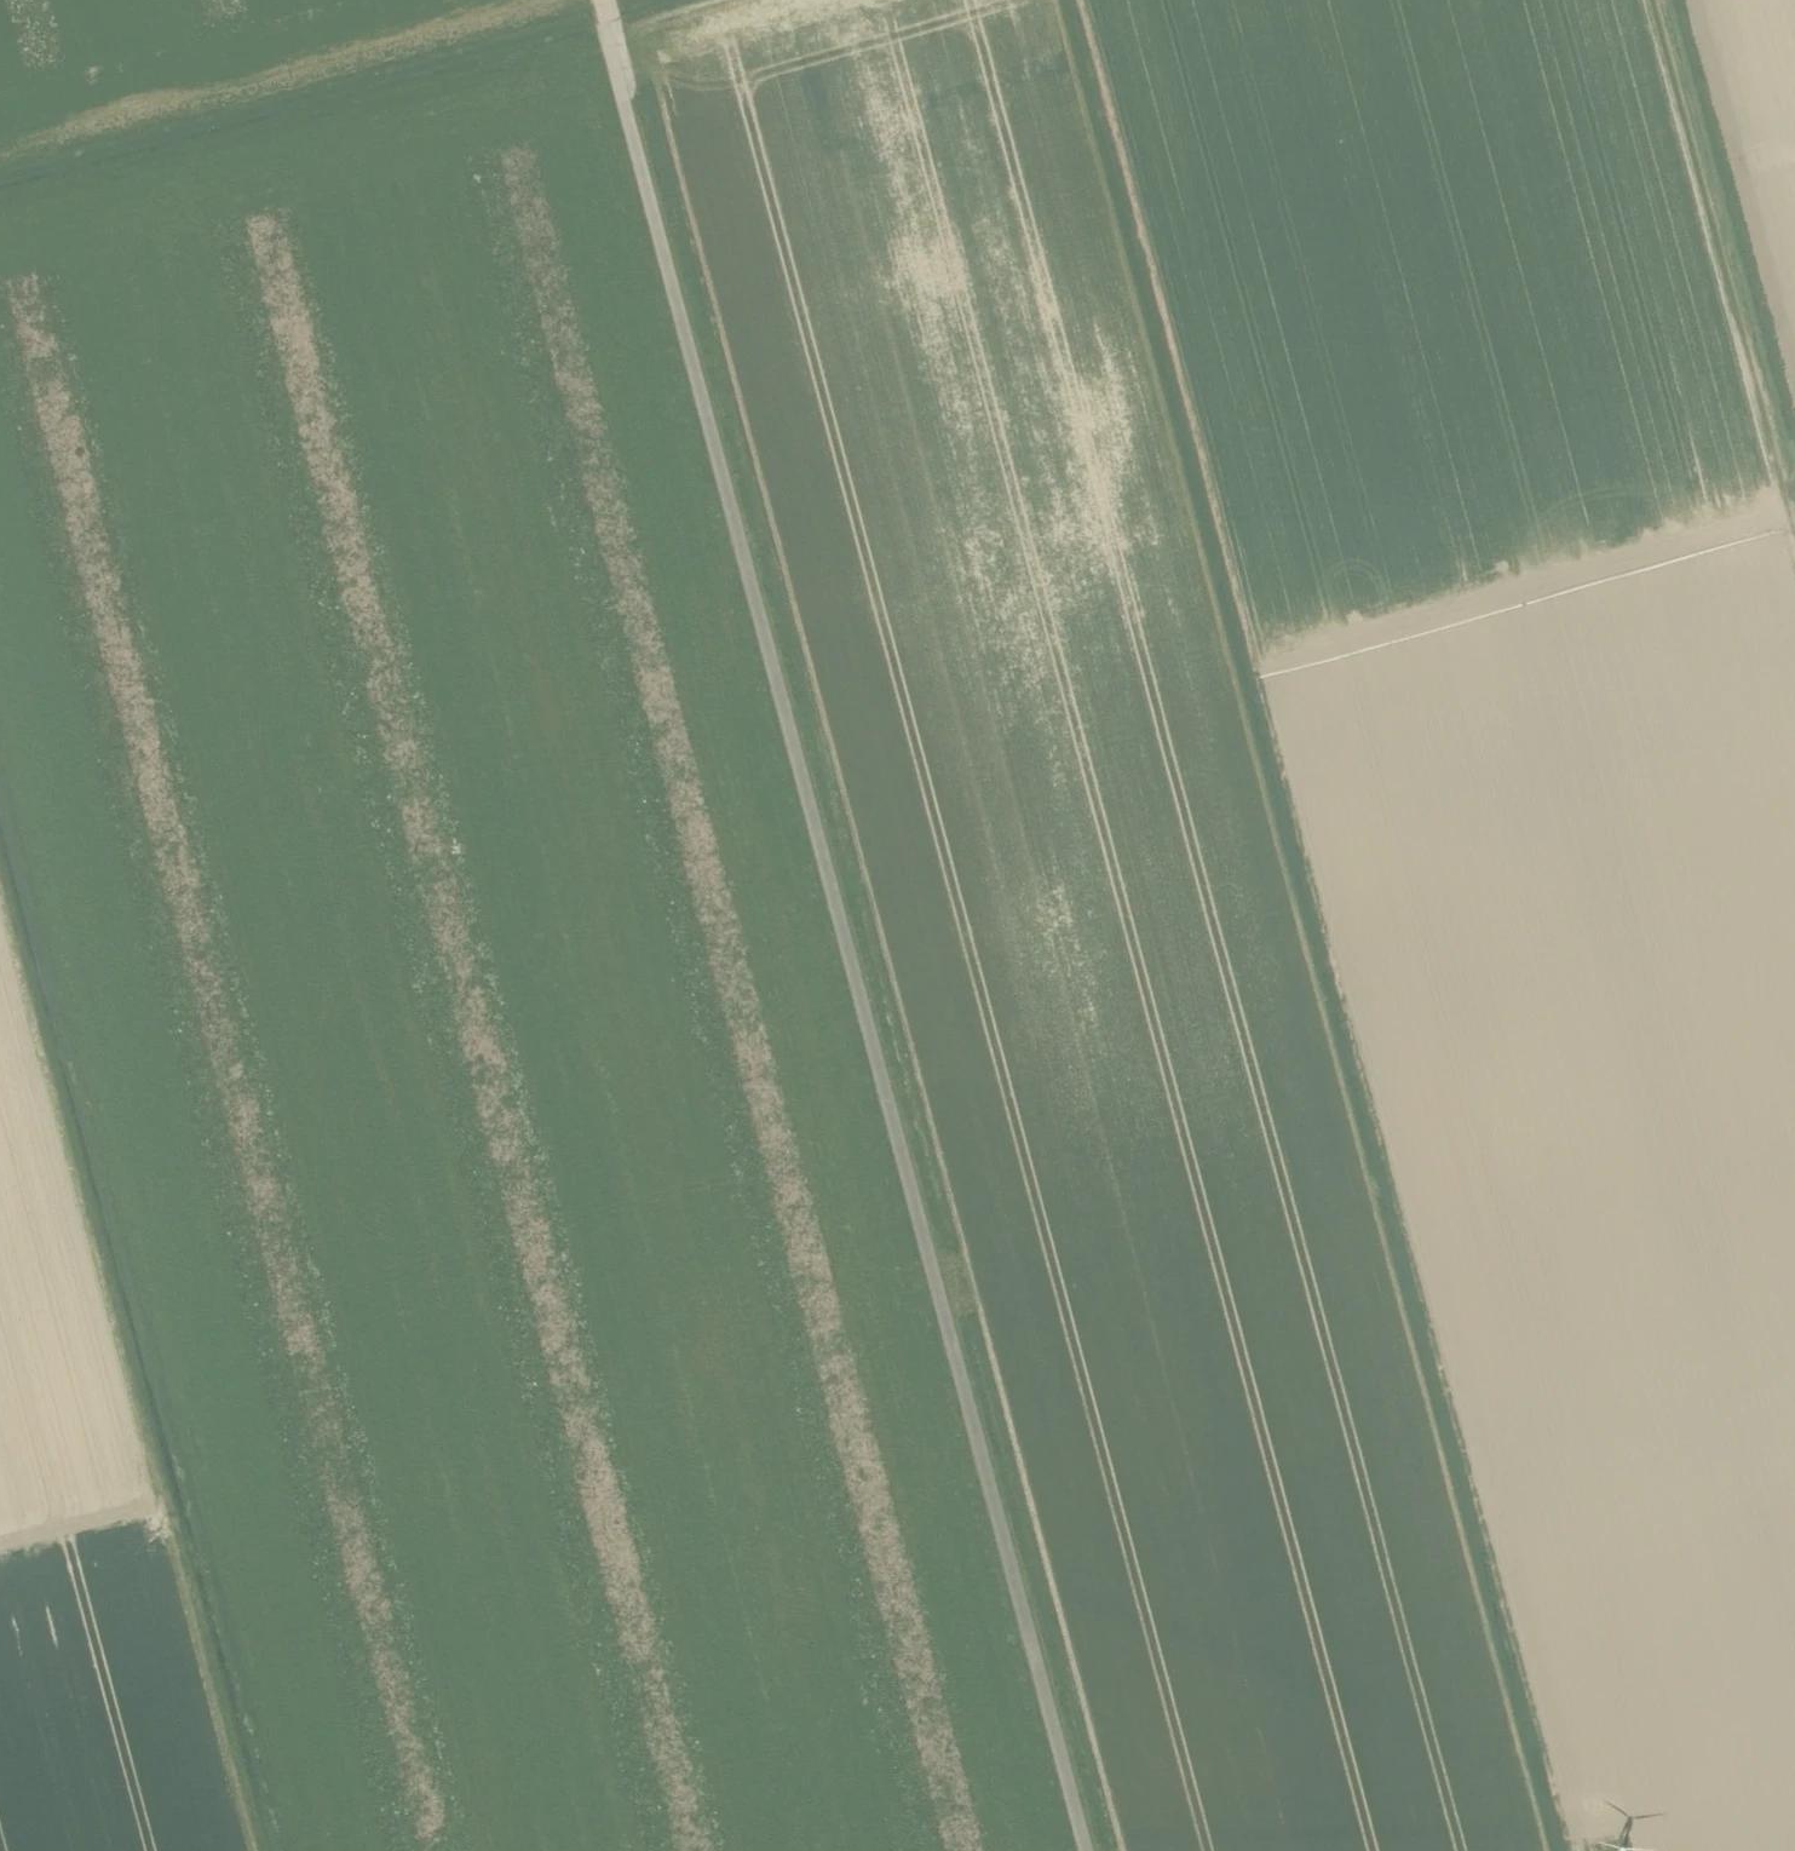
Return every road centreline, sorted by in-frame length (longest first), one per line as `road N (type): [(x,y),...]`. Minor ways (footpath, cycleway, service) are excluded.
road 1 (track): [(1794,541),(1652,0)]

